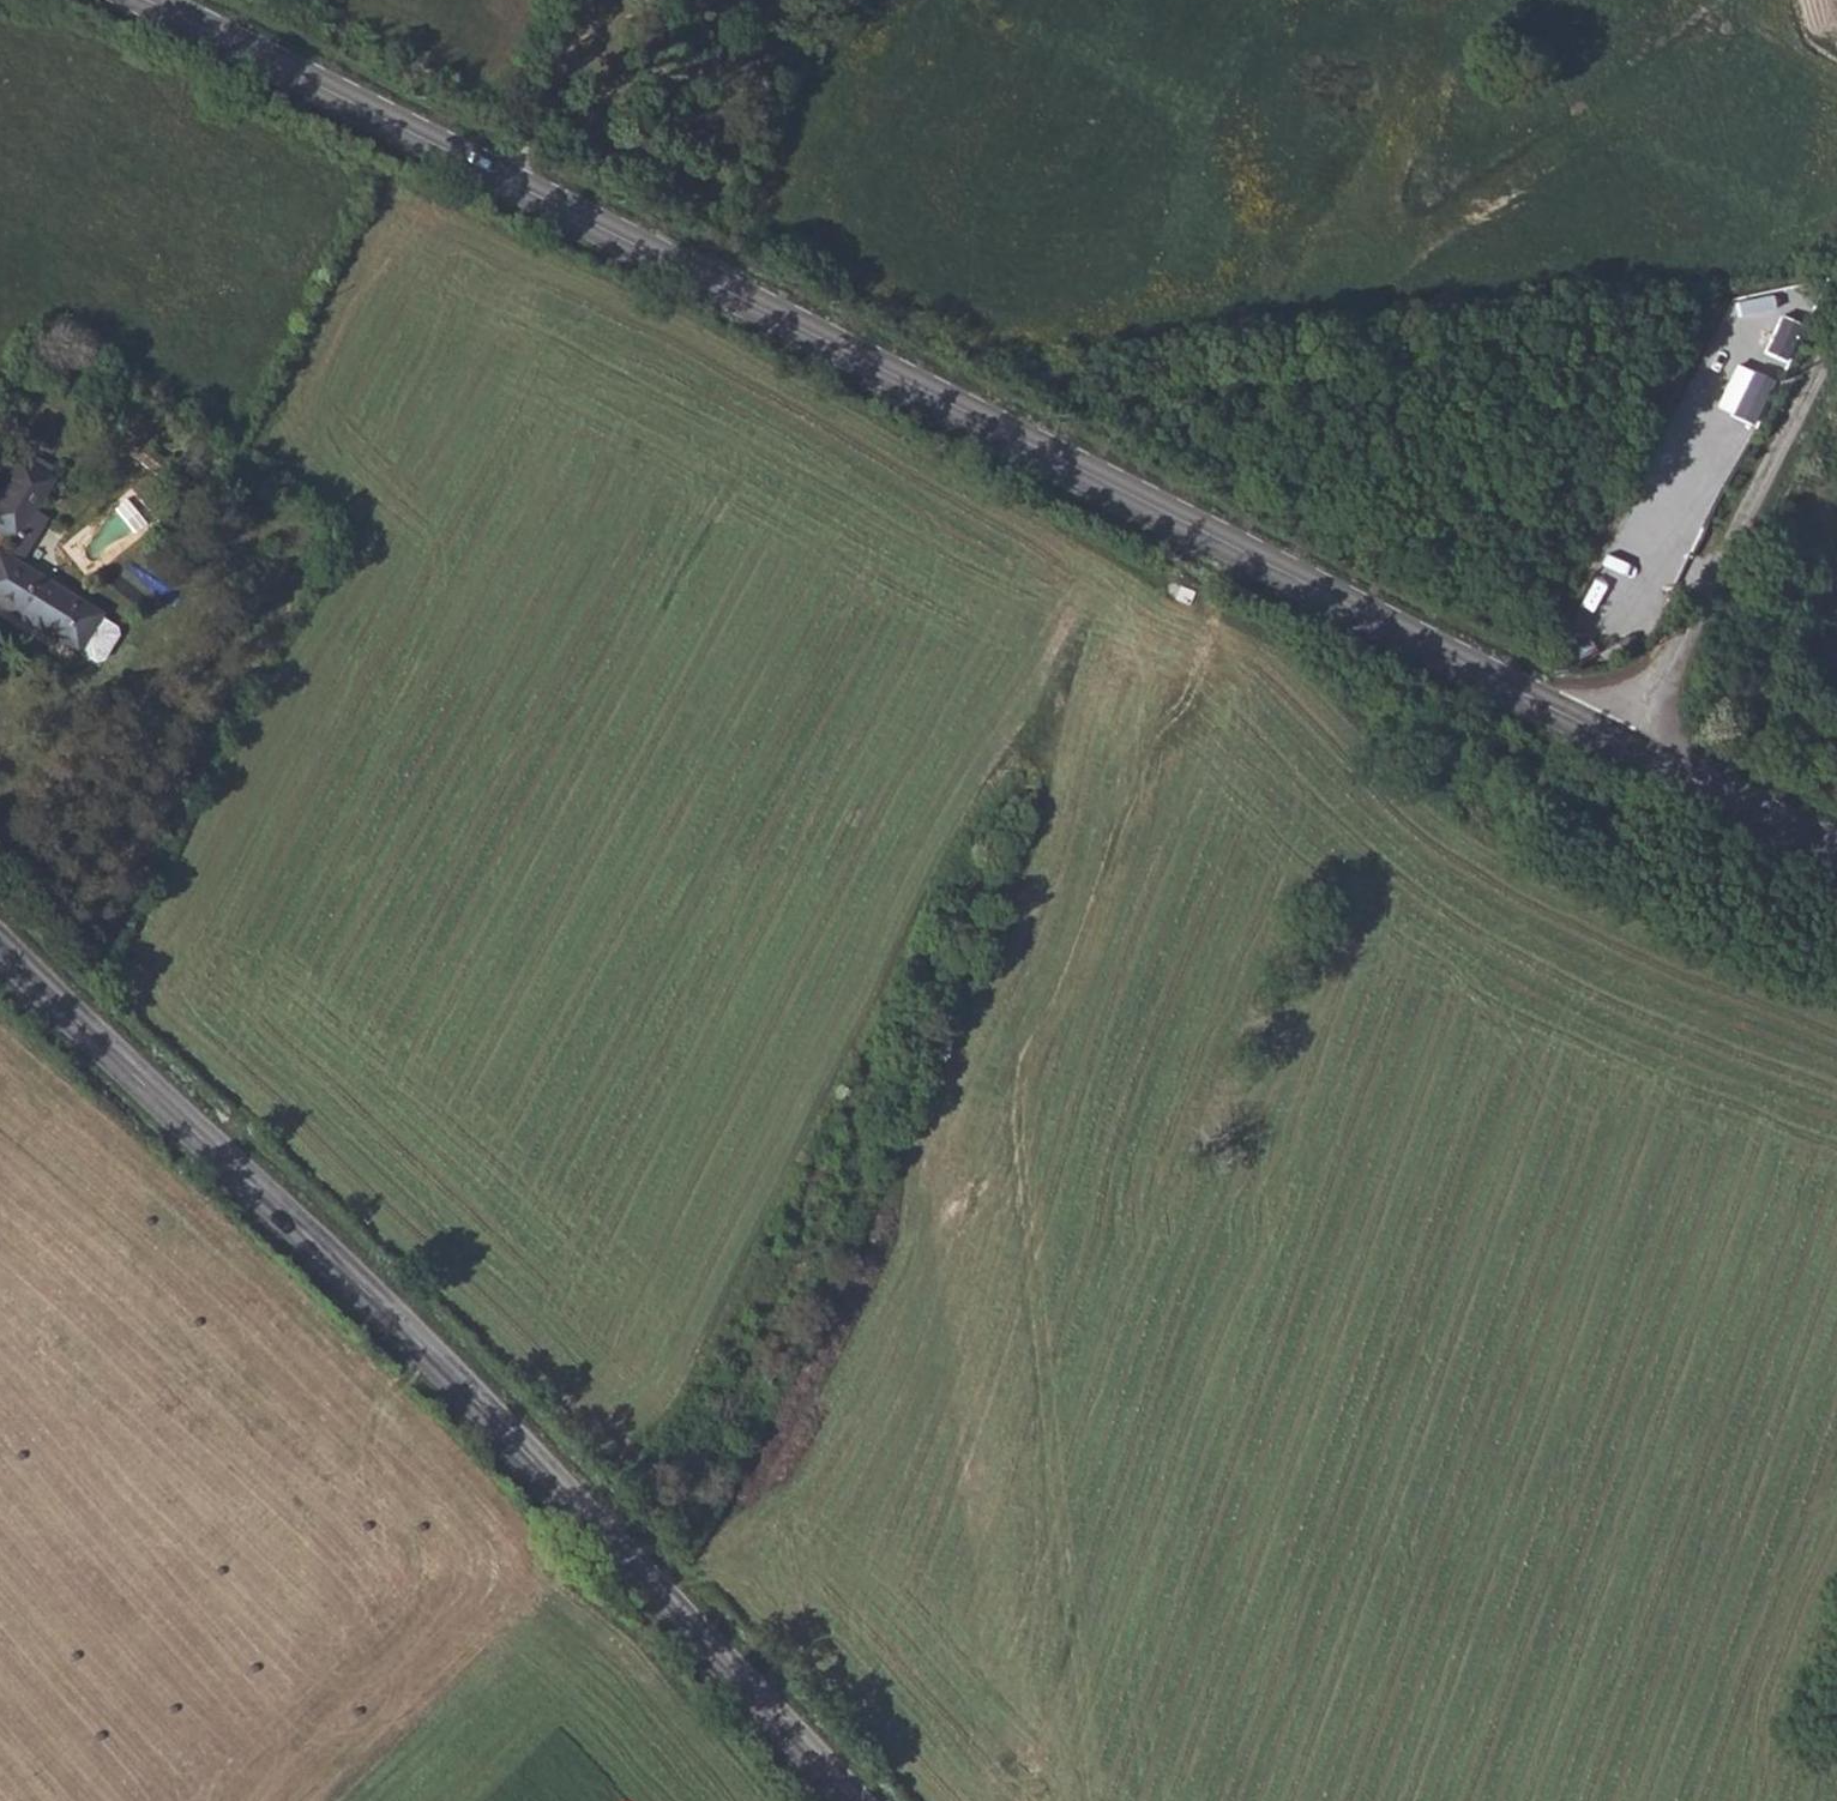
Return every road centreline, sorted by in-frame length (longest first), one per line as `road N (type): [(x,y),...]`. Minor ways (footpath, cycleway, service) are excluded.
road 1 (secondary): [(1631,743),(146,0)]
road 2 (secondary): [(0,946),(597,1534),(852,1800)]
road 3 (unclassified): [(1631,743),(1836,356)]
road 4 (secondary): [(1836,848),(1631,743)]

